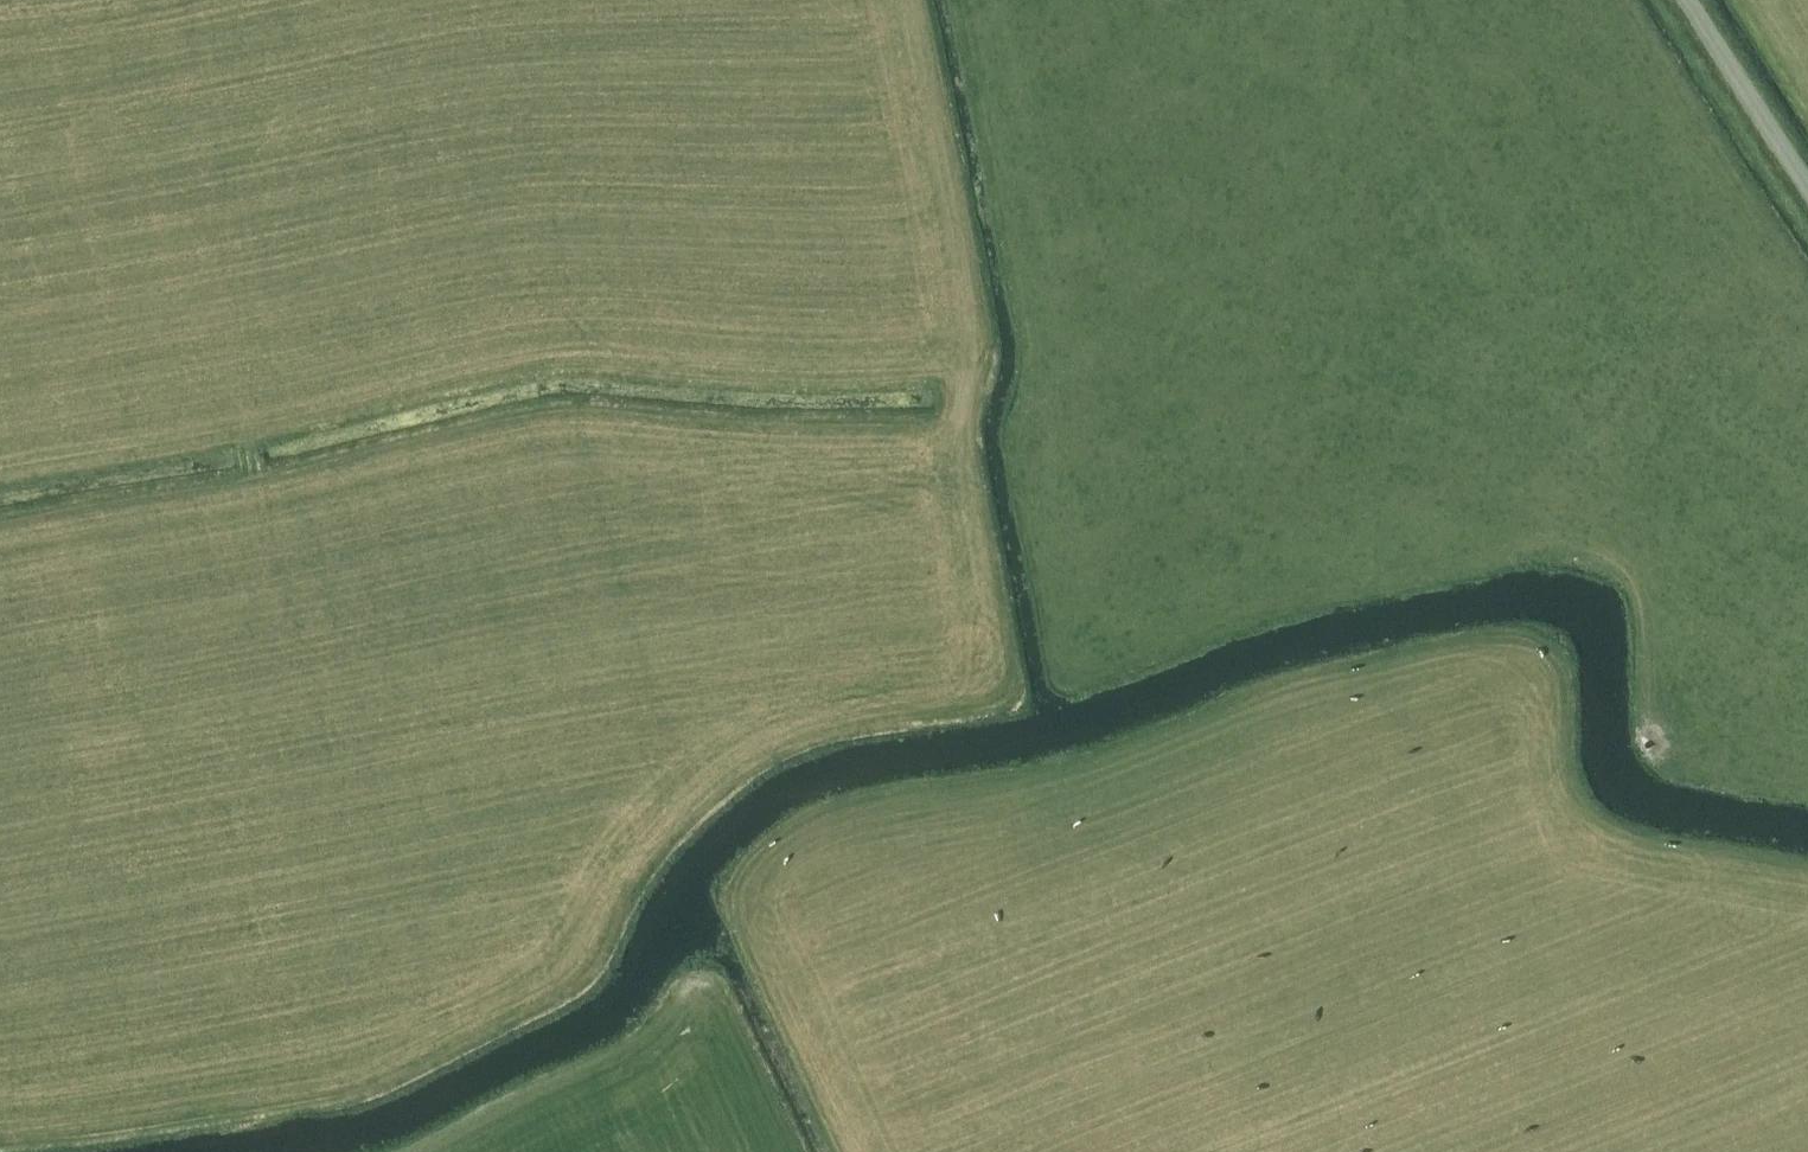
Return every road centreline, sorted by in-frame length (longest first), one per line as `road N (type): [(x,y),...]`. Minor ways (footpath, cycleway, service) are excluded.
road 1 (unclassified): [(1807,187),(1687,0)]

